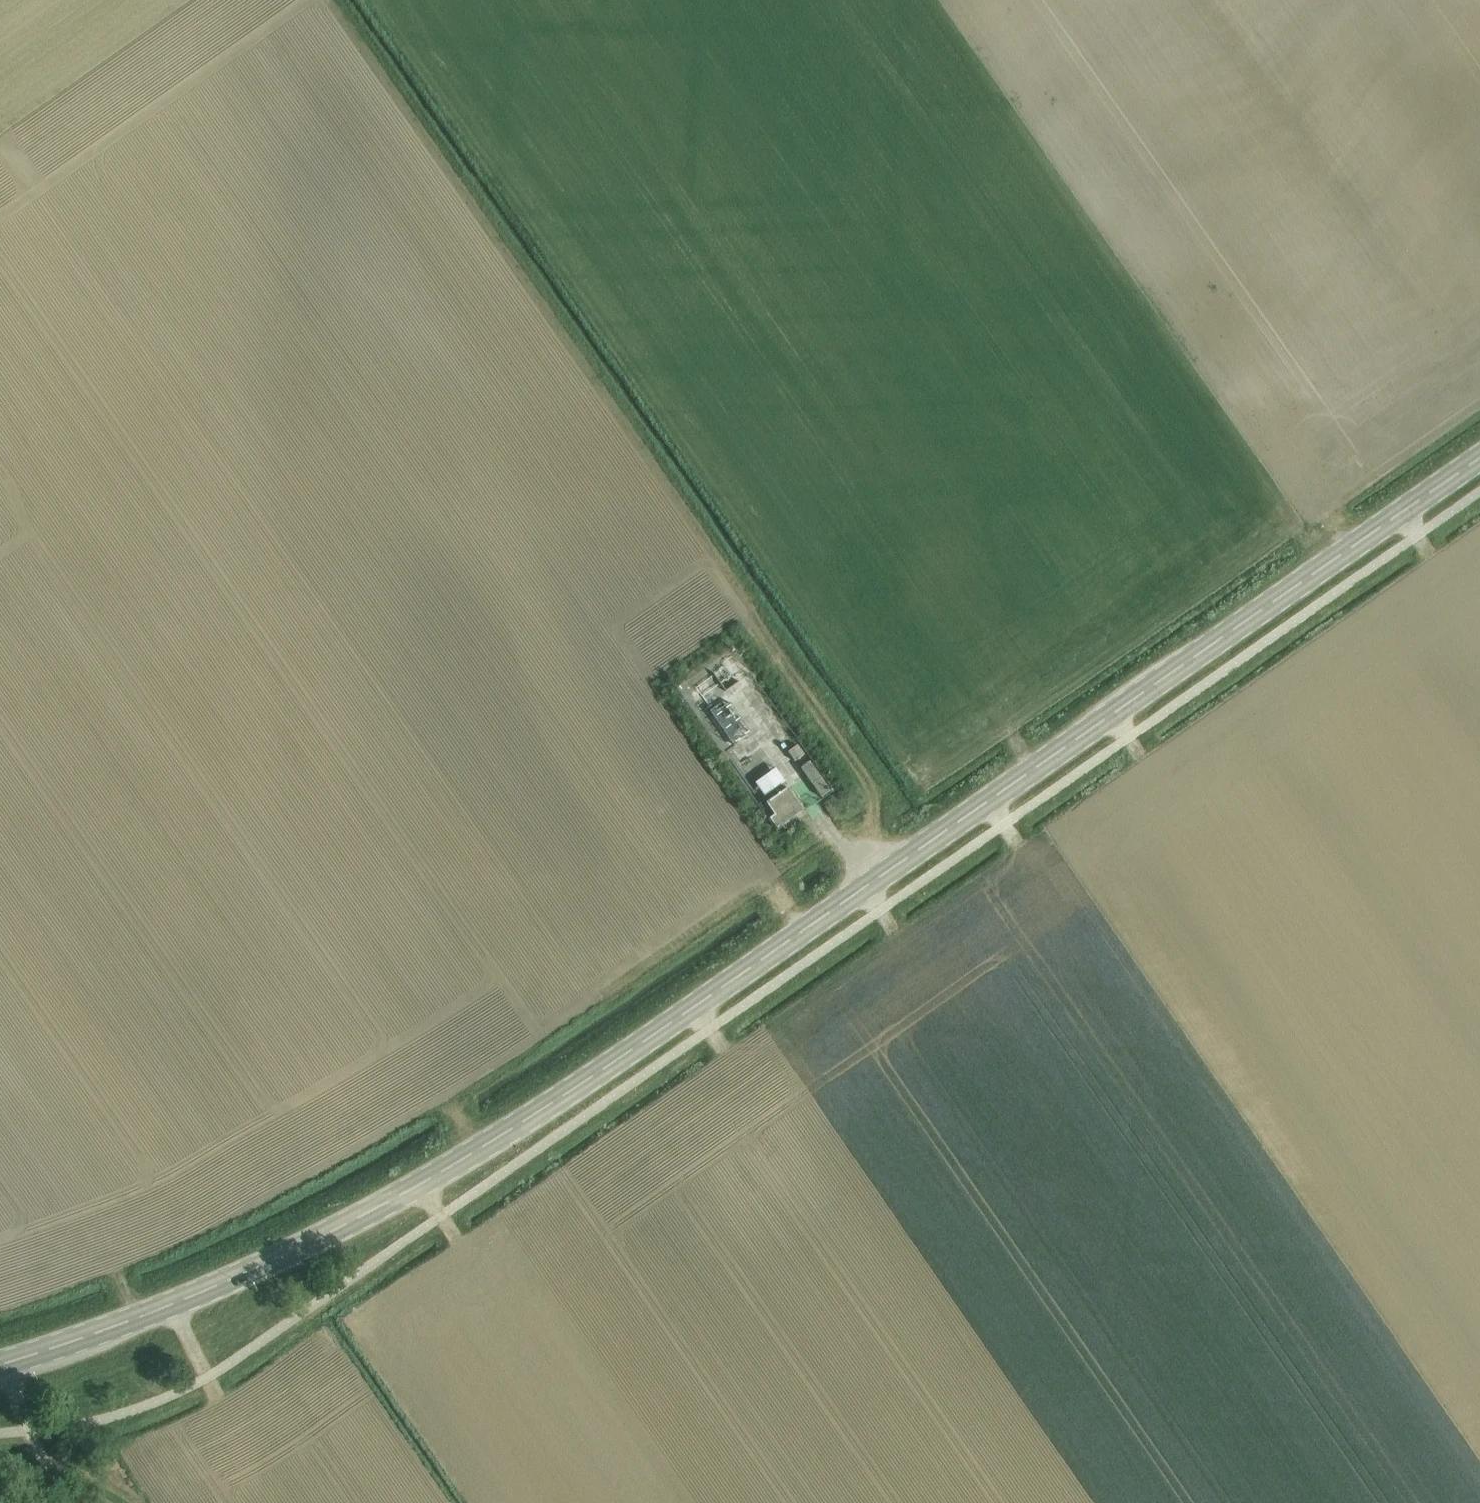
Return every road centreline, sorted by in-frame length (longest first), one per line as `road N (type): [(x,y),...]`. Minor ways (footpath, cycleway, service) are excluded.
road 1 (tertiary): [(0,1364),(210,1288),(486,1146),(1479,458)]

